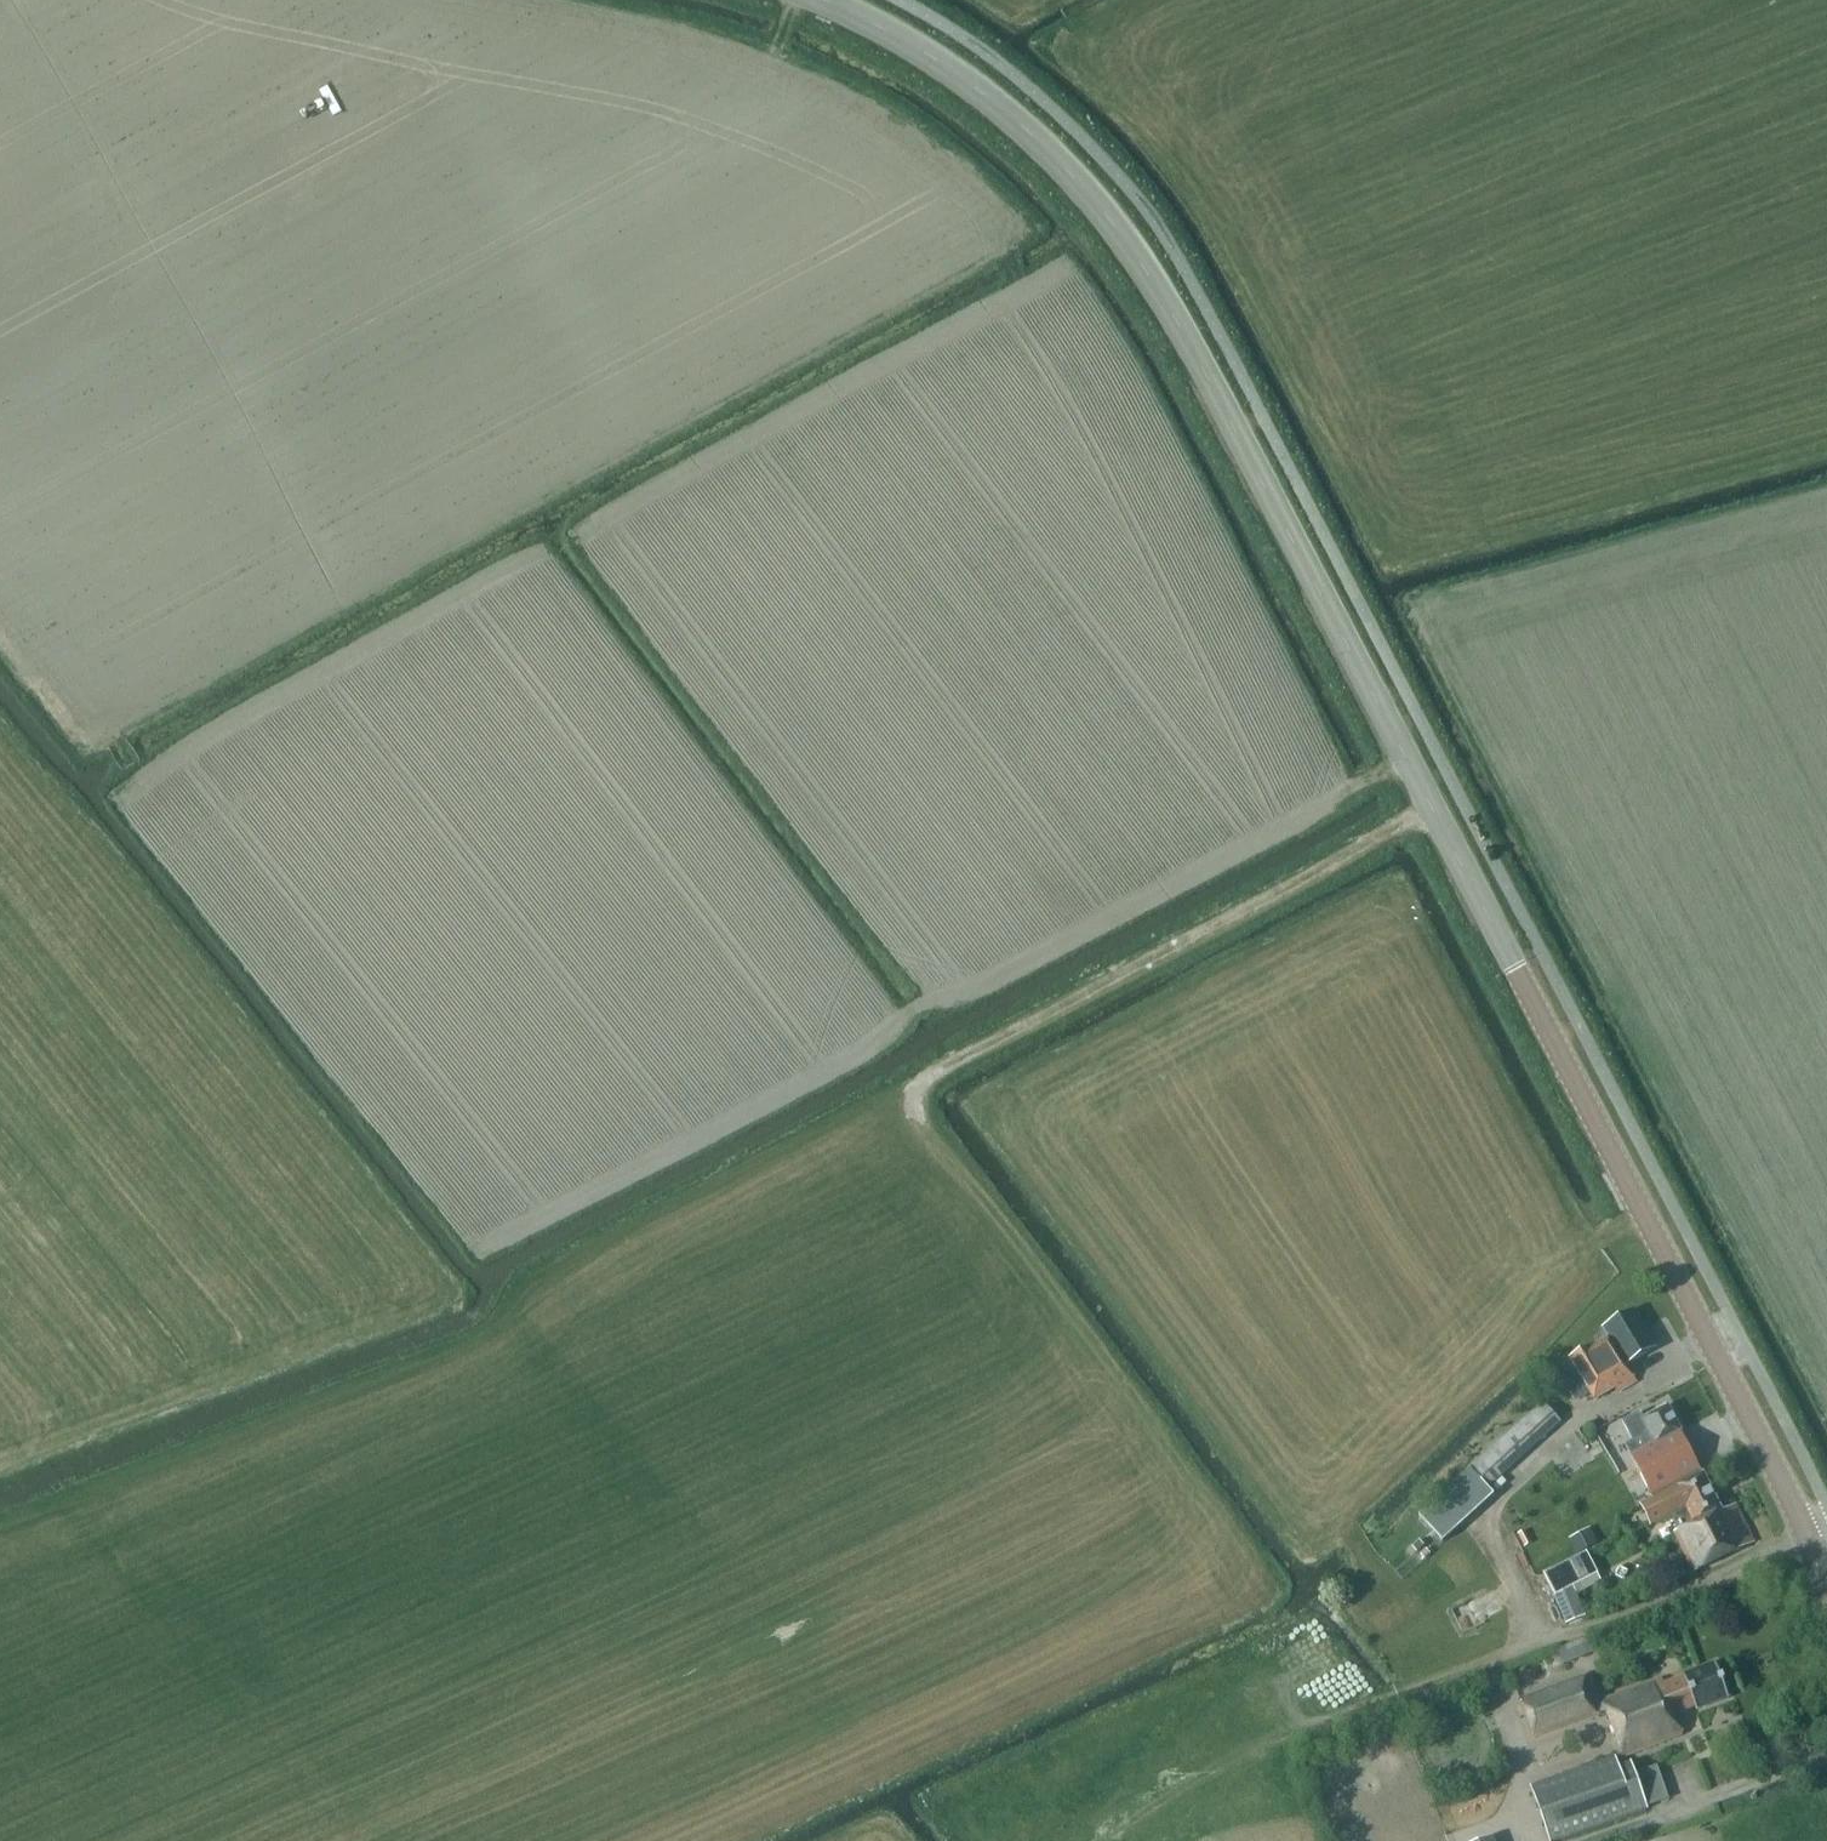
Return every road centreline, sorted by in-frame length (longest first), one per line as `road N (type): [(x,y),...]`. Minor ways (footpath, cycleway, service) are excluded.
road 1 (secondary): [(1815,1547),(1215,392),(1123,231),(1030,135),(919,52),(818,0)]

